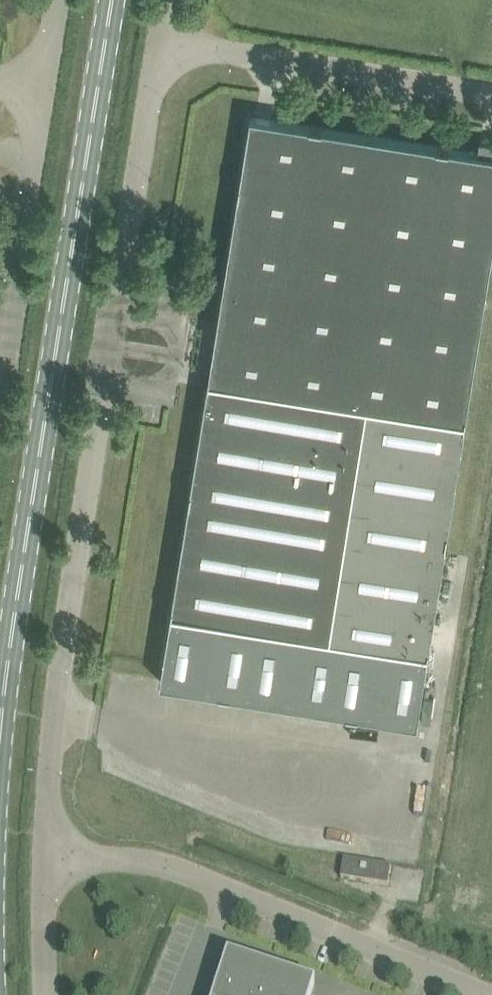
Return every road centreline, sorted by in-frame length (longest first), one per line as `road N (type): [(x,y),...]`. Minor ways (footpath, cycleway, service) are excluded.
road 1 (unclassified): [(48,852),(63,634),(168,43)]
road 2 (primary): [(0,761),(115,0)]
road 3 (unclassified): [(491,992),(201,877),(48,852)]
road 4 (unclassified): [(168,43),(491,93)]
road 5 (unclassified): [(0,390),(50,97)]
road 6 (unclassified): [(49,994),(48,852)]

